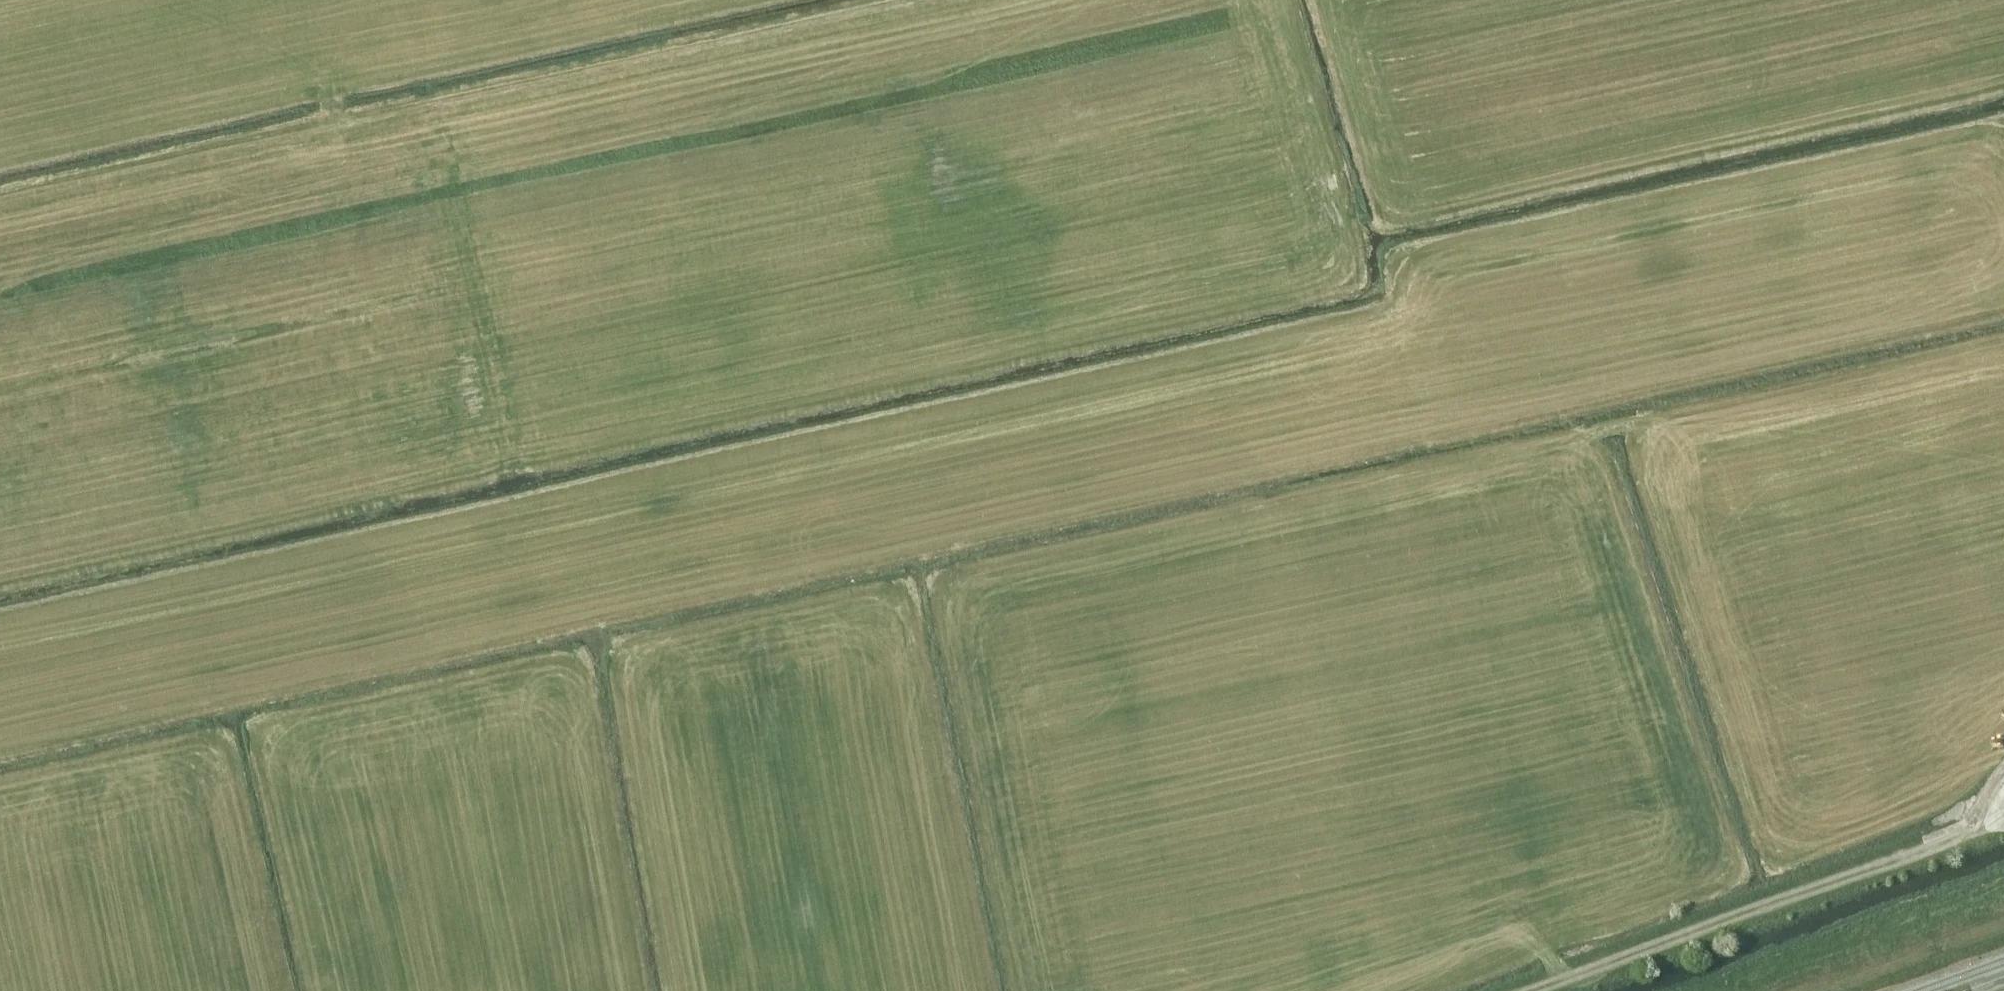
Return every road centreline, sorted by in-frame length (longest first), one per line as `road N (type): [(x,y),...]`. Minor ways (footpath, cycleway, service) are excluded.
road 1 (track): [(919,0),(0,205)]
road 2 (track): [(2003,821),(1532,990)]

